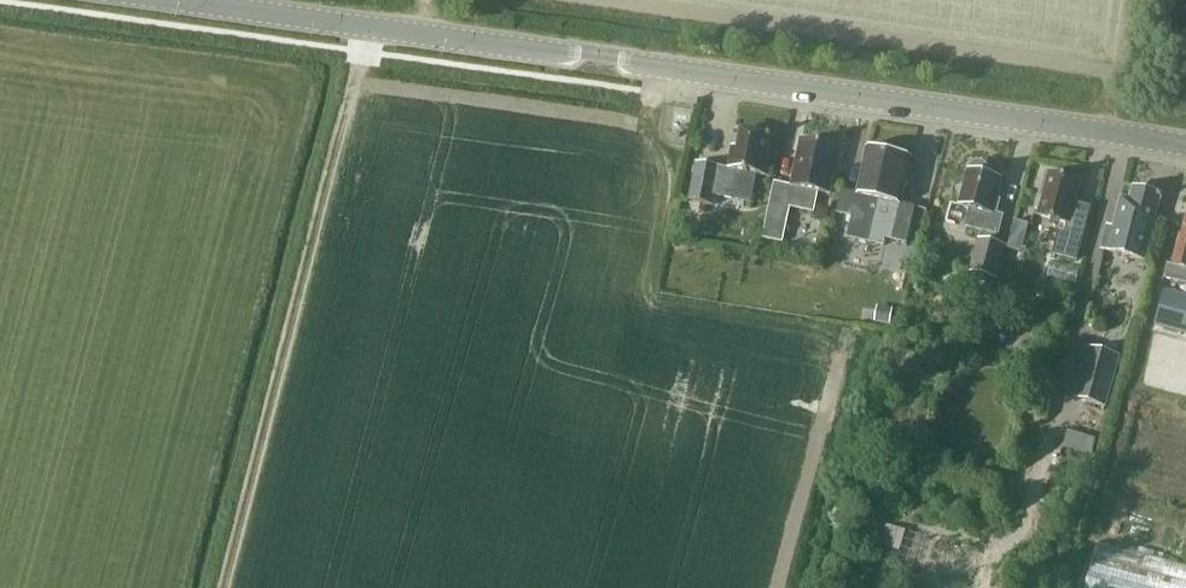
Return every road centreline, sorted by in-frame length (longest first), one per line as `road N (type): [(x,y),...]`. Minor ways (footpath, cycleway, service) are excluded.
road 1 (tertiary): [(1185,145),(410,31)]
road 2 (tertiary): [(182,0),(410,31)]

